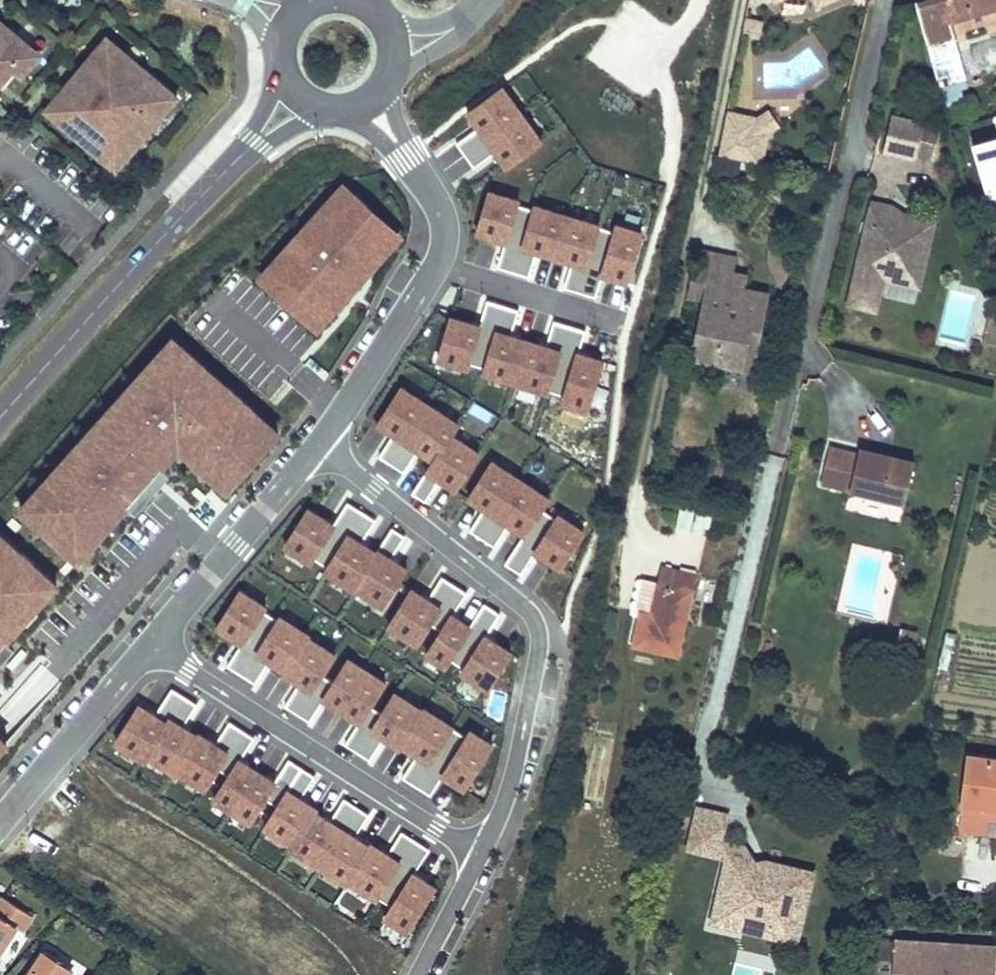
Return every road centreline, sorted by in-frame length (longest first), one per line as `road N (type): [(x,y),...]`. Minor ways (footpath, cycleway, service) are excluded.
road 1 (residential): [(484,853),(504,812),(539,655),(538,630),(523,605),(318,445)]
road 2 (residential): [(154,645),(484,853)]
road 3 (tertiary): [(0,417),(234,166)]
road 4 (residential): [(318,445),(154,645)]
road 5 (residential): [(154,645),(0,826)]
road 6 (residential): [(436,268),(318,445)]
road 7 (residential): [(436,268),(629,327)]
road 8 (residential): [(372,97),(438,206),(446,235),(436,268)]
road 9 (residential): [(421,974),(484,853)]

